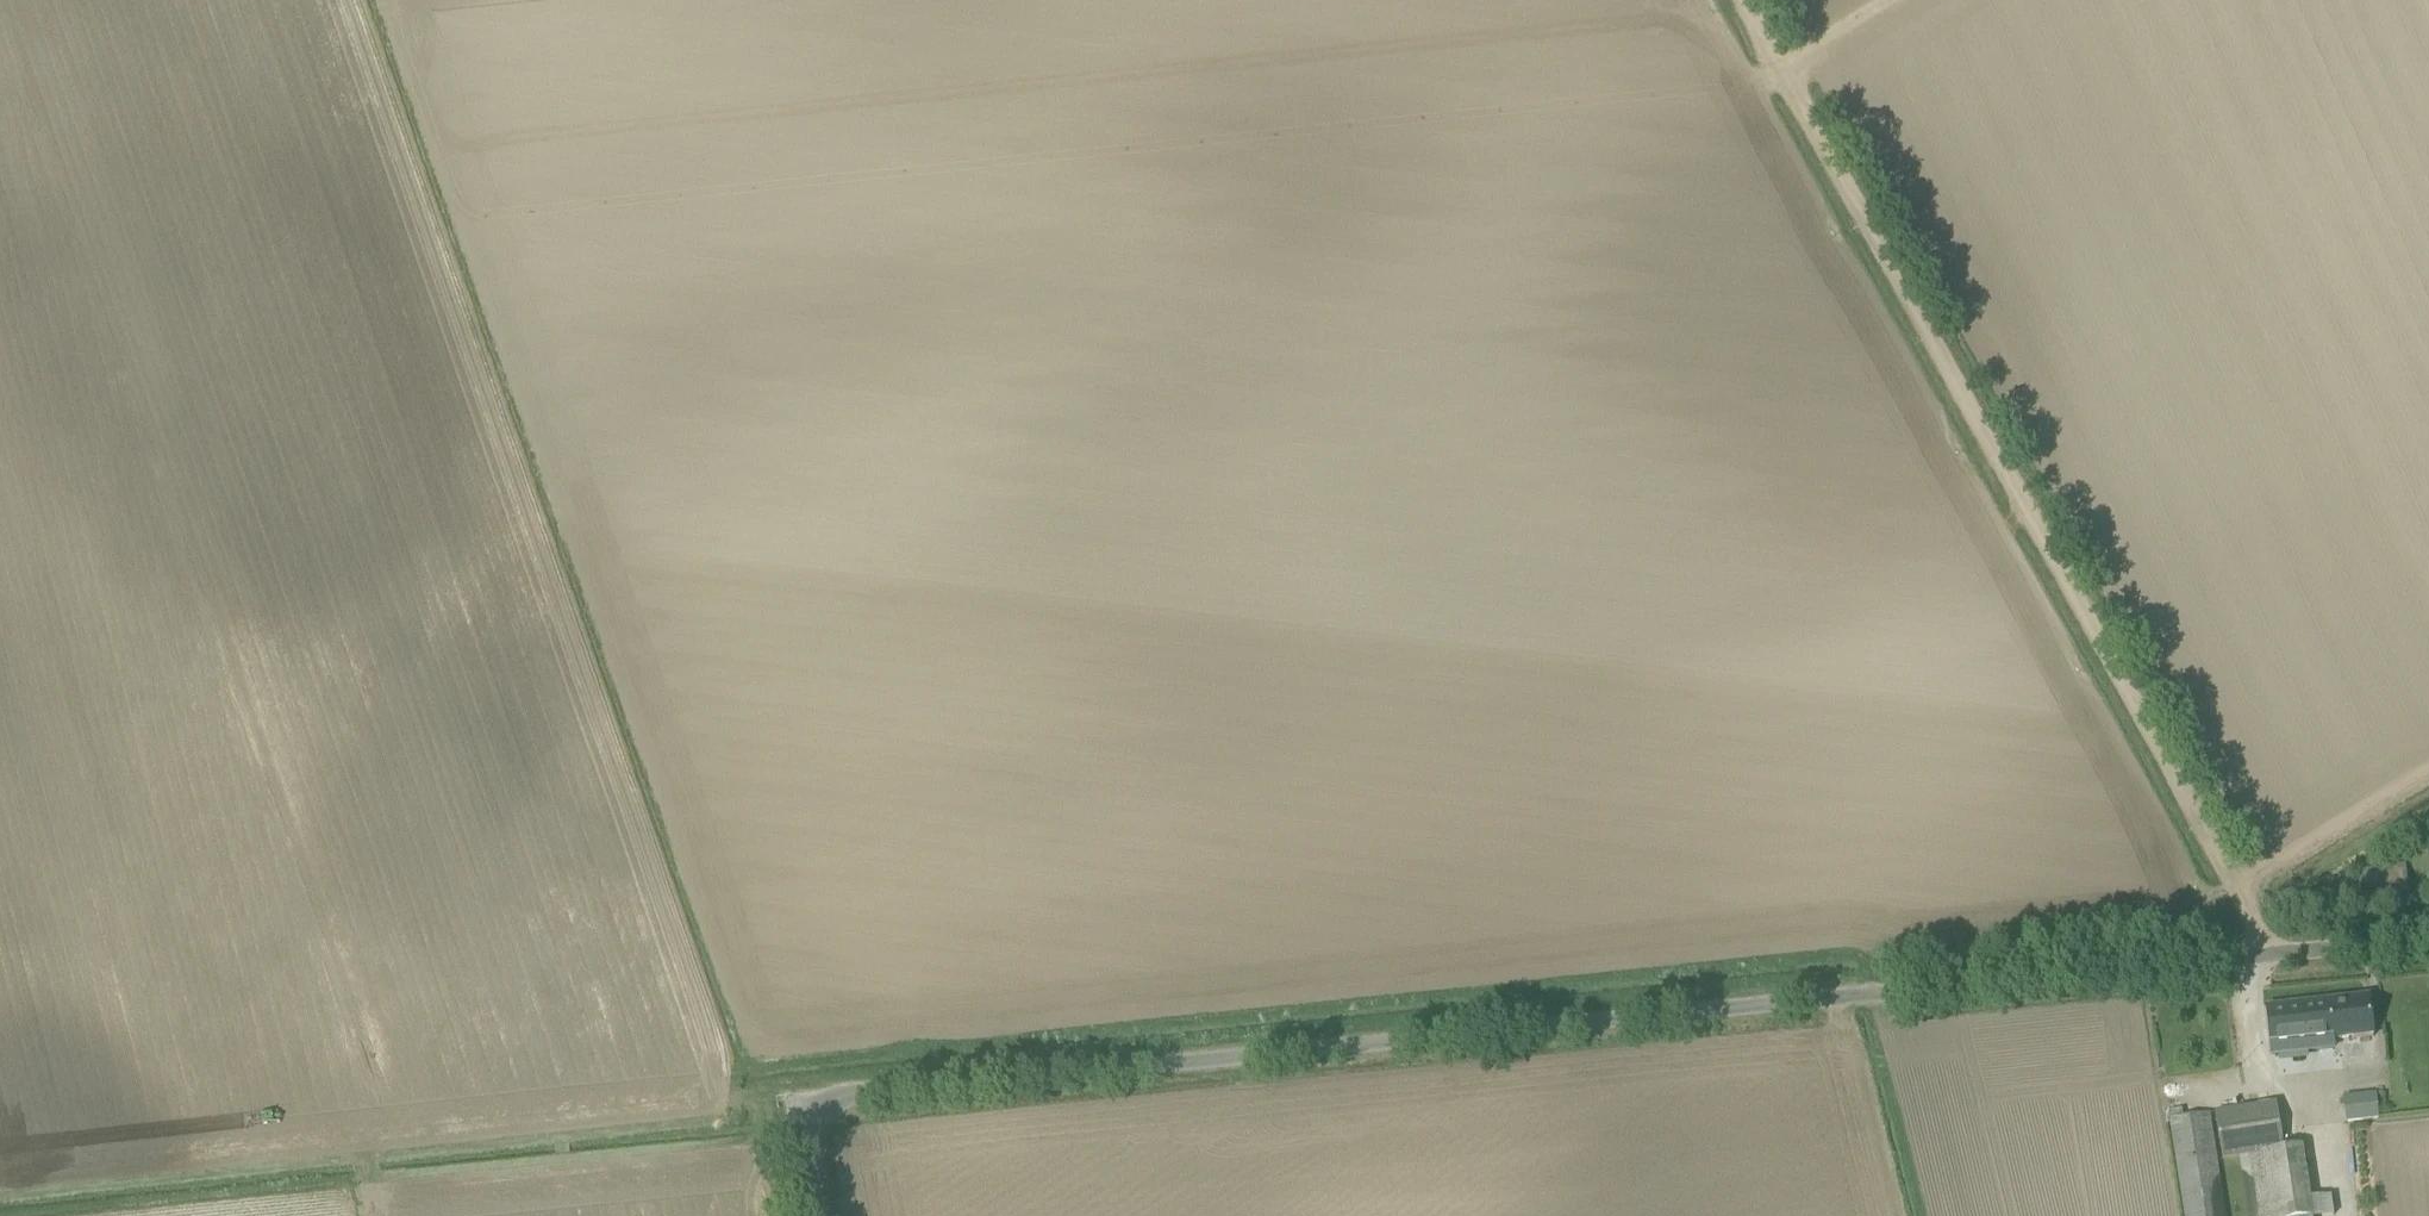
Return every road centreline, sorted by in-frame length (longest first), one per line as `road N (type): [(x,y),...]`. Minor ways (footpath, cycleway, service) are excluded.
road 1 (unclassified): [(817,1215),(803,1158),(805,1119),(833,1104),(2428,941)]
road 2 (track): [(2277,954),(1745,0)]

